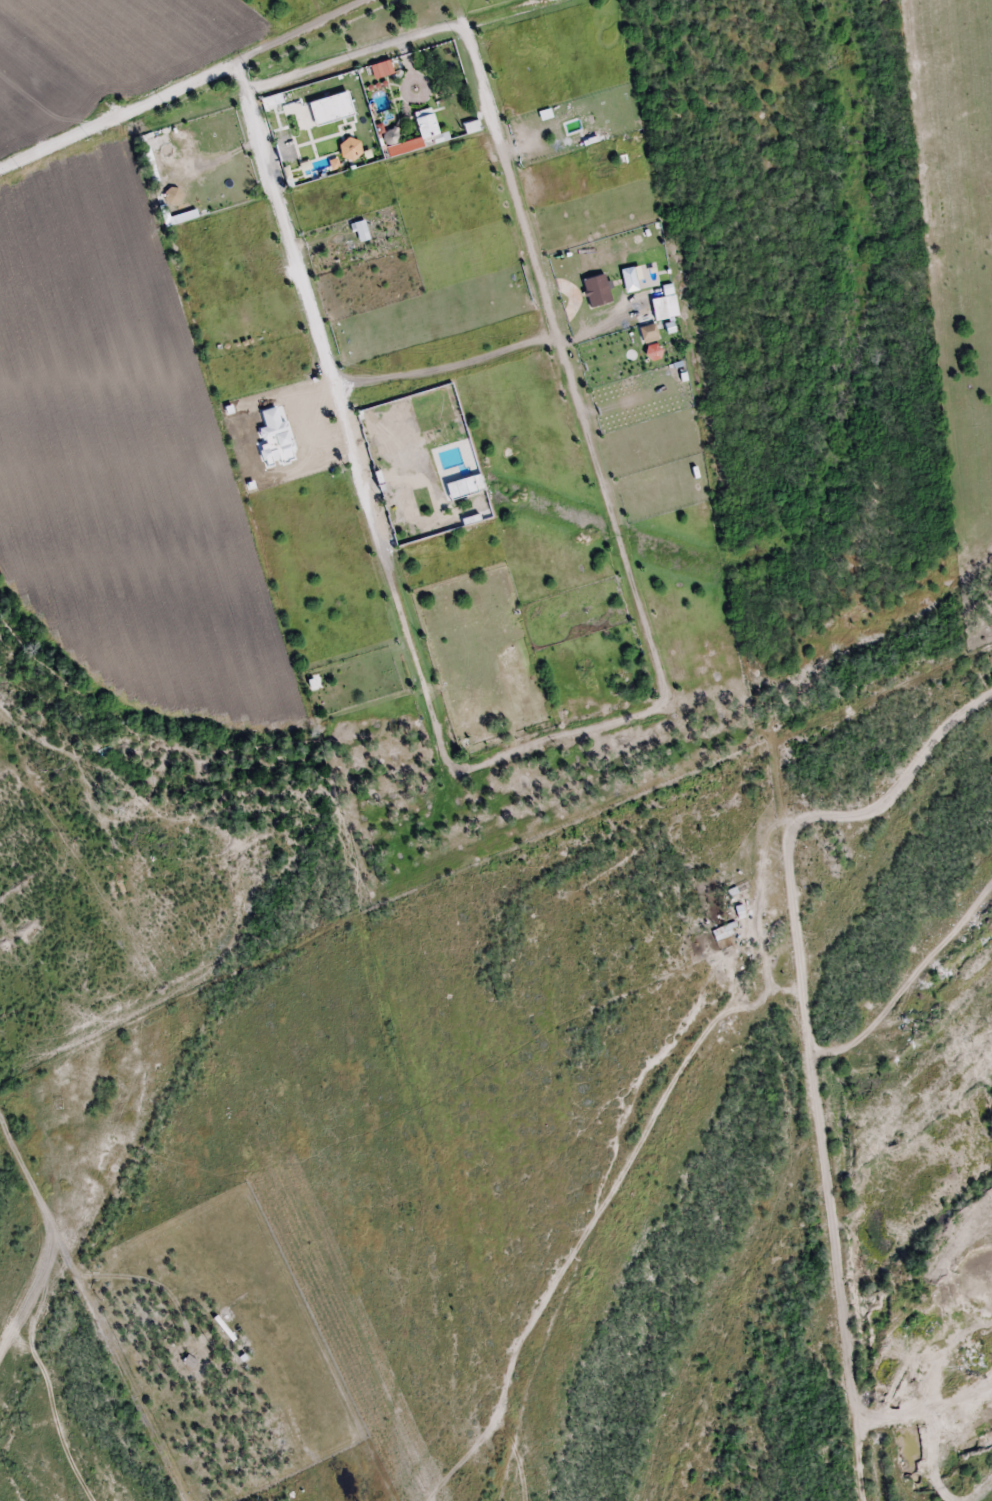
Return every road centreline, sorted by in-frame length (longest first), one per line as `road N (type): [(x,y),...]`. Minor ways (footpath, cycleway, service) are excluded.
road 1 (residential): [(0,1358),(60,1230),(0,1102)]

